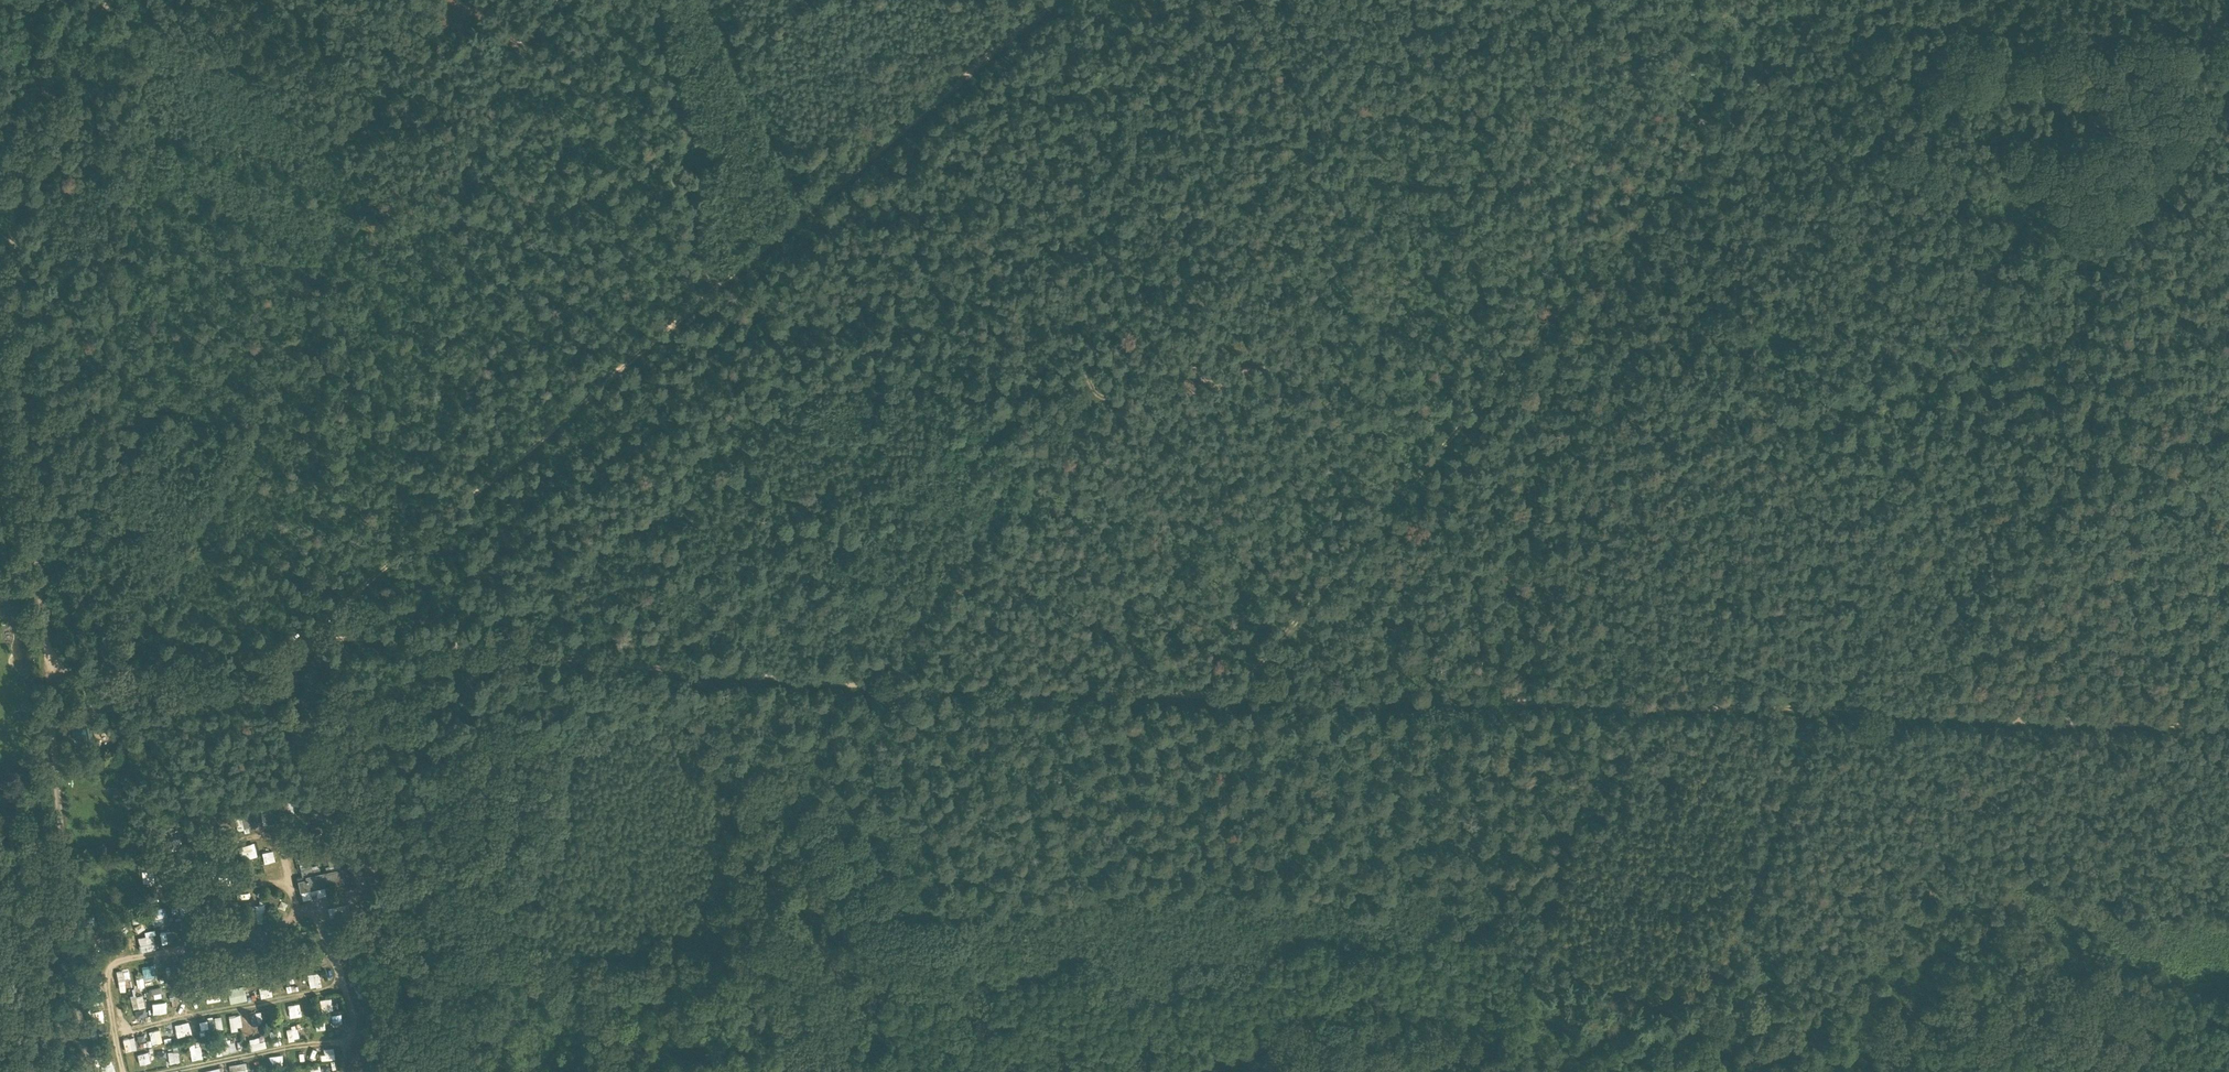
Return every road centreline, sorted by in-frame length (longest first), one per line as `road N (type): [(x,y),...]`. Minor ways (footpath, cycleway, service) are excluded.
road 1 (track): [(1242,695),(2228,723)]
road 2 (track): [(1060,0),(309,635)]
road 3 (track): [(1821,0),(1242,695)]
road 4 (track): [(467,645),(879,685),(1242,695)]
road 5 (track): [(1086,356),(1049,386),(785,386),(510,623),(467,645)]
road 6 (track): [(1086,356),(1417,28),(1498,21),(1511,0)]
road 7 (track): [(1086,356),(1097,390),(879,685)]
road 8 (track): [(110,0),(11,211),(18,352)]
road 9 (track): [(18,352),(35,570)]
road 10 (track): [(362,891),(373,977),(366,1045),(372,1071)]
road 11 (track): [(294,651),(365,639),(467,645)]

